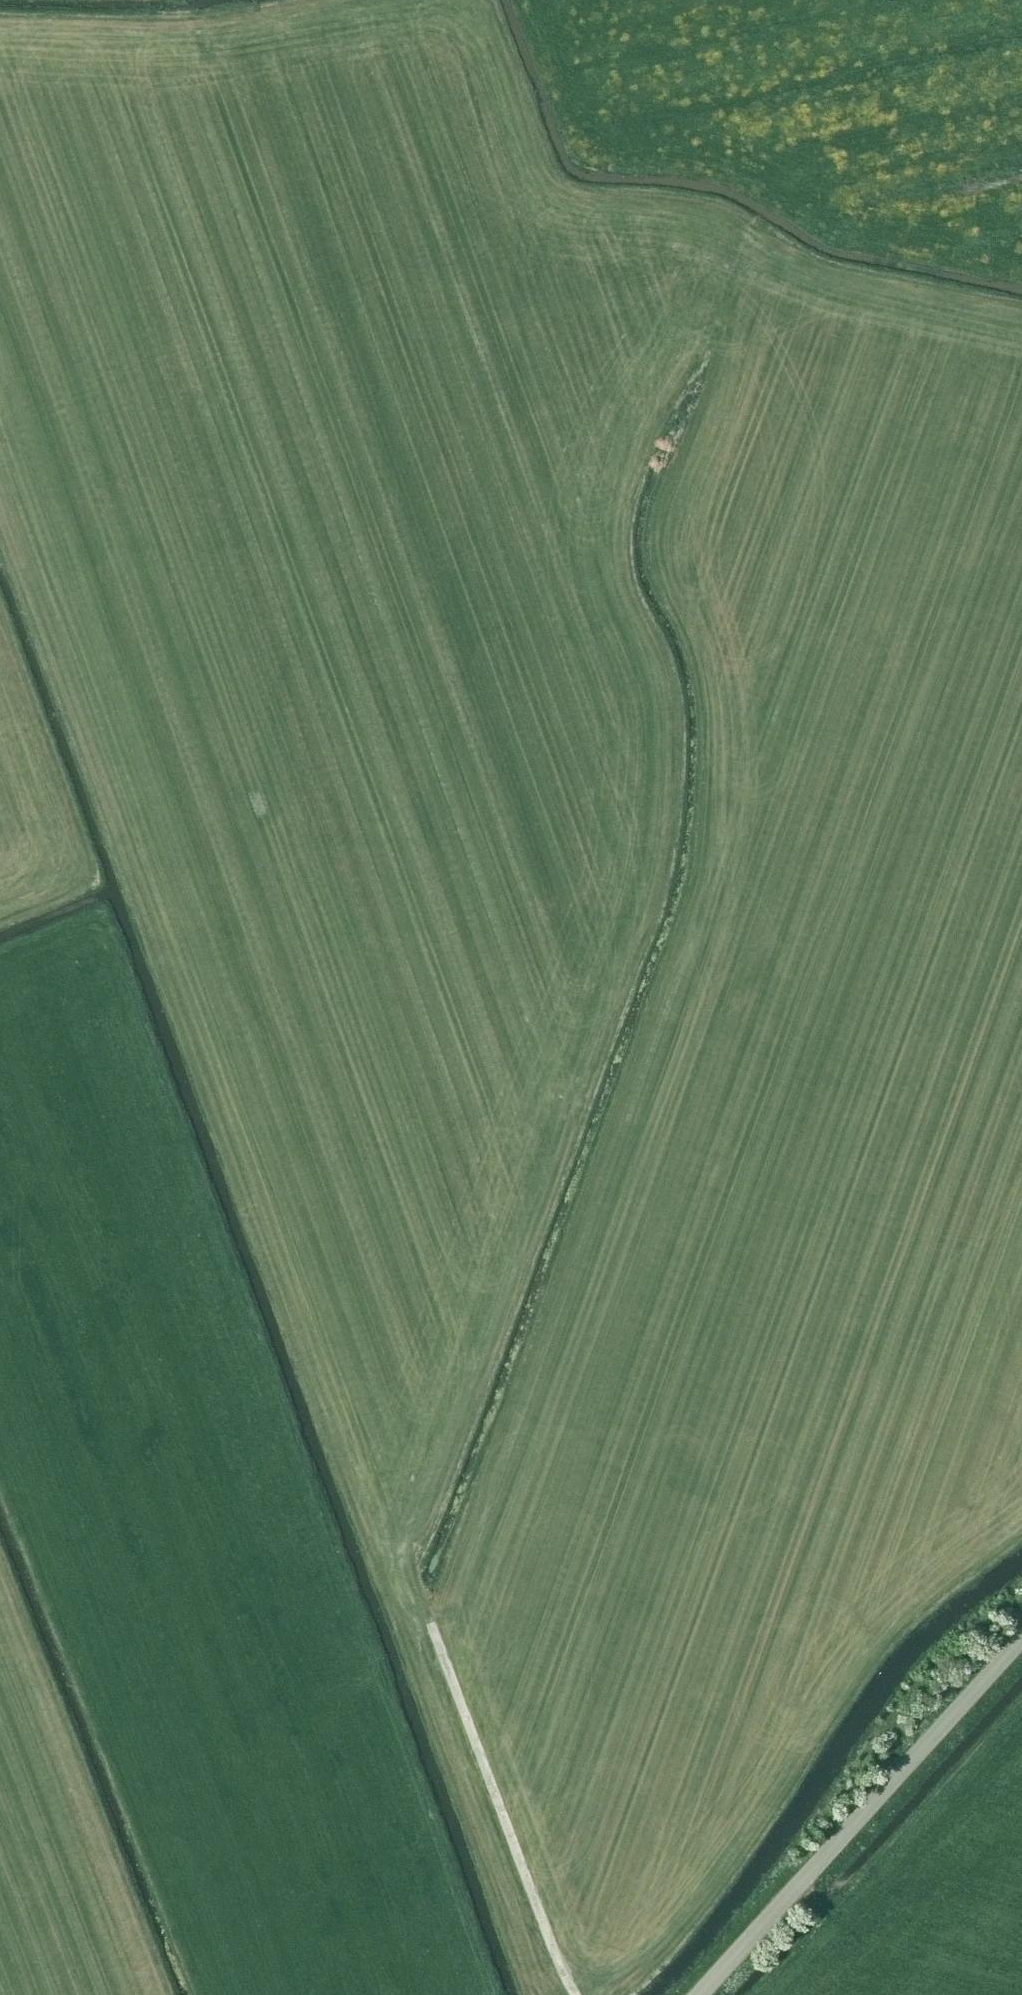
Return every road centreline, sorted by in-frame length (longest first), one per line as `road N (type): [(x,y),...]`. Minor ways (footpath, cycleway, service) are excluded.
road 1 (track): [(0,479),(391,1541),(575,1994)]
road 2 (tertiary): [(700,1994),(1021,1633)]

